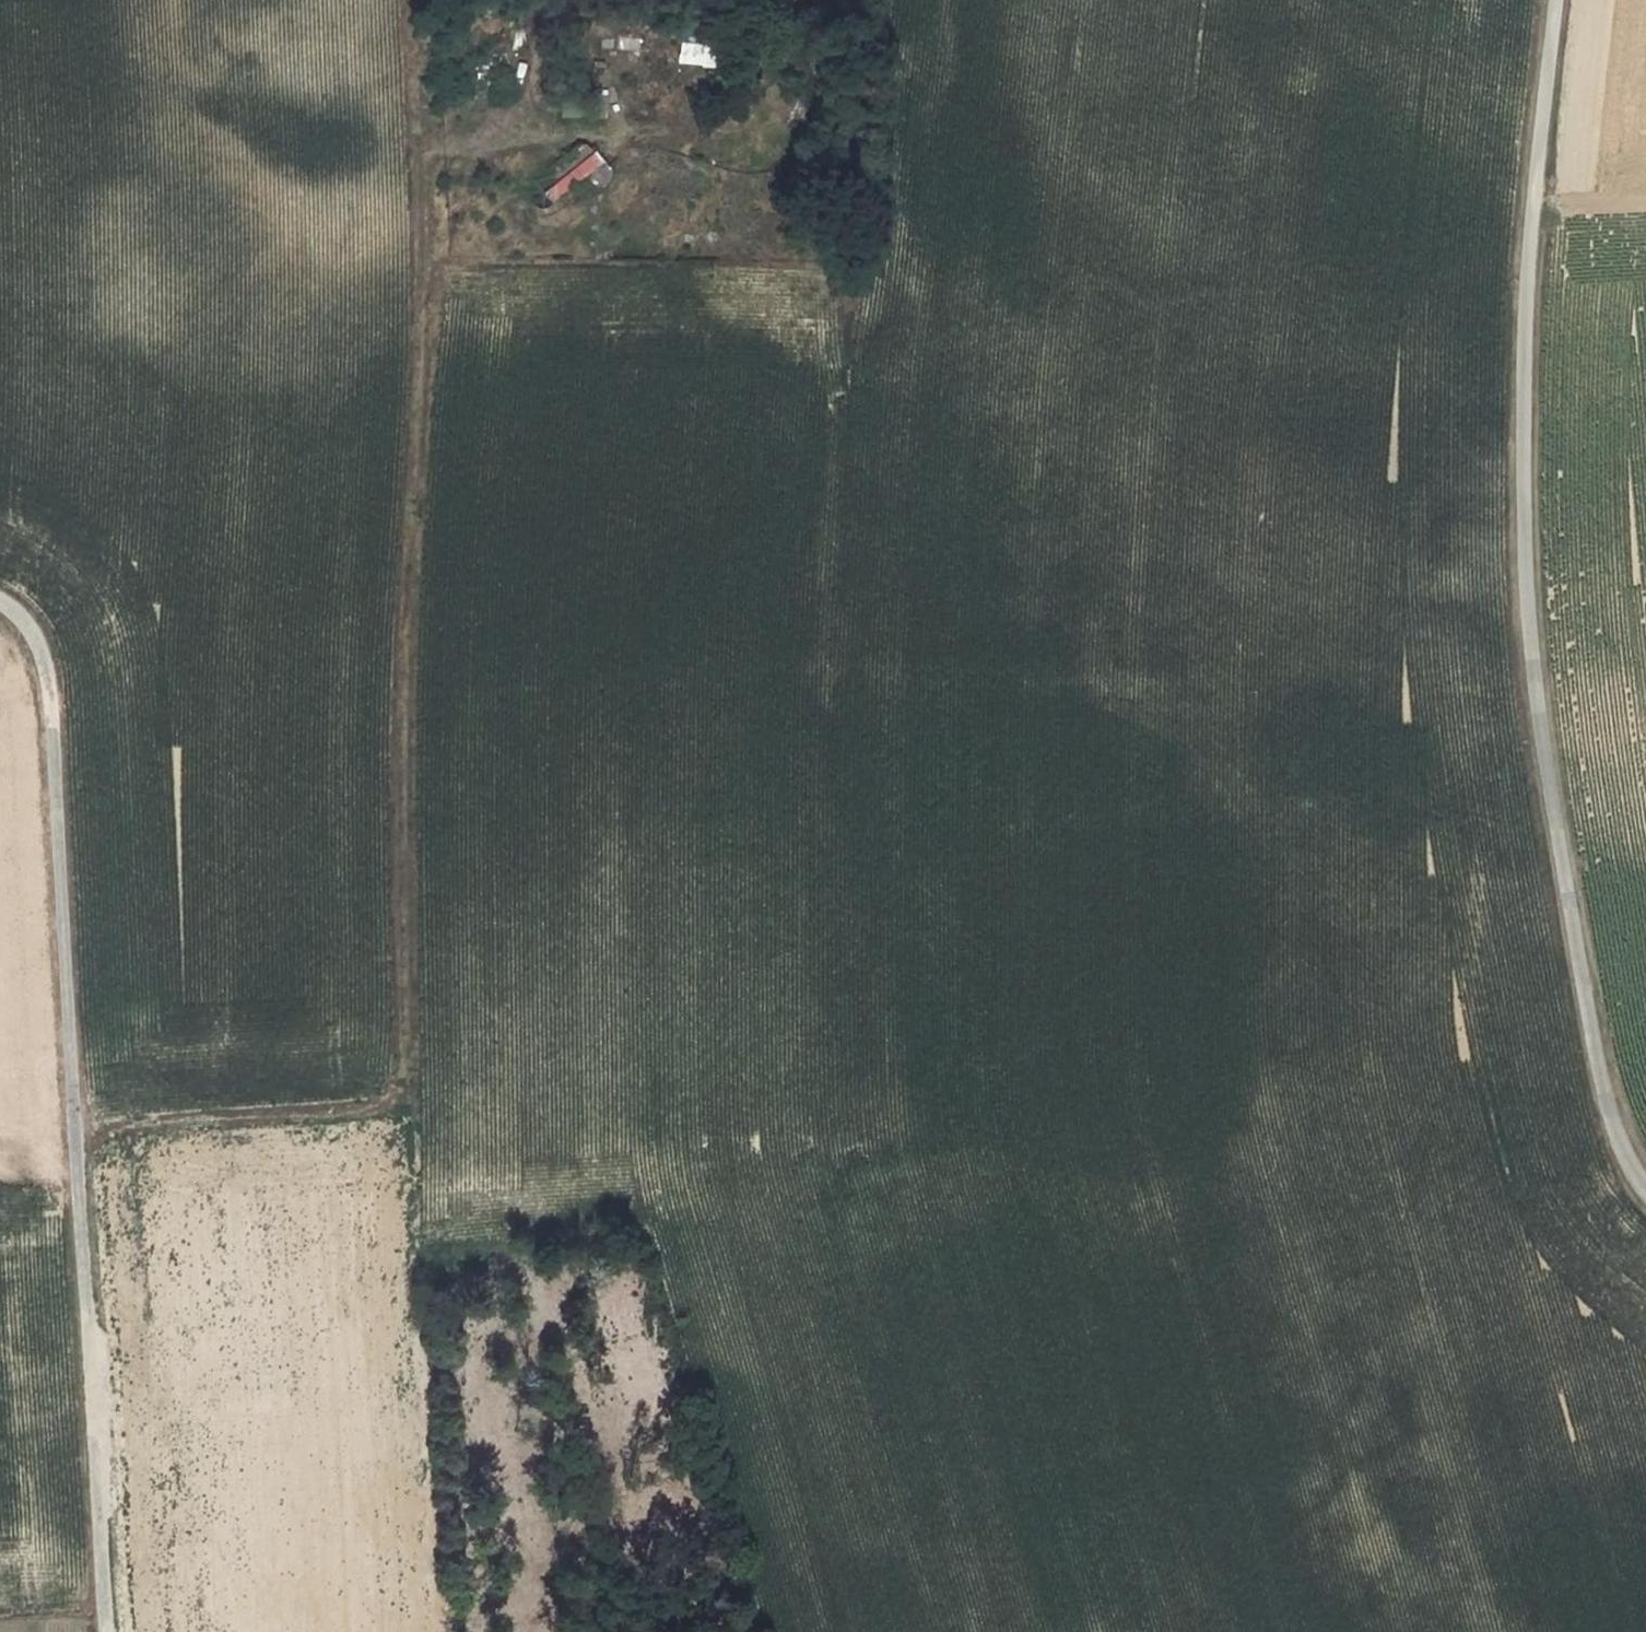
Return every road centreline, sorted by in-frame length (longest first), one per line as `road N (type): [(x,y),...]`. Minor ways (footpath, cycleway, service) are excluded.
road 1 (unclassified): [(1562,0),(1543,143),(1531,526),(1565,845),(1645,1178)]
road 2 (unclassified): [(107,1631),(47,678),(23,620),(0,603)]

